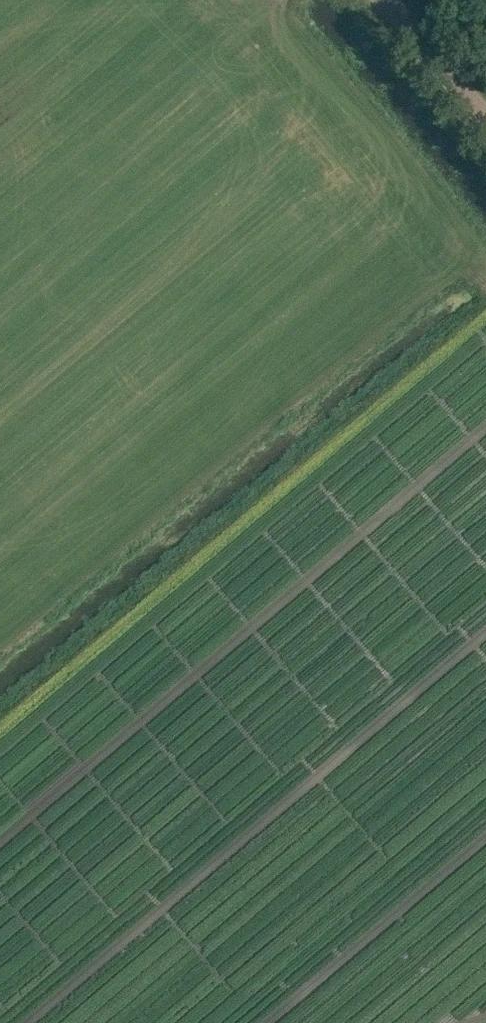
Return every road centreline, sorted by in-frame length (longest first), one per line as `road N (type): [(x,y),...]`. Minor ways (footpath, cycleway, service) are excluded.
road 1 (unclassified): [(485,122),(383,0)]

